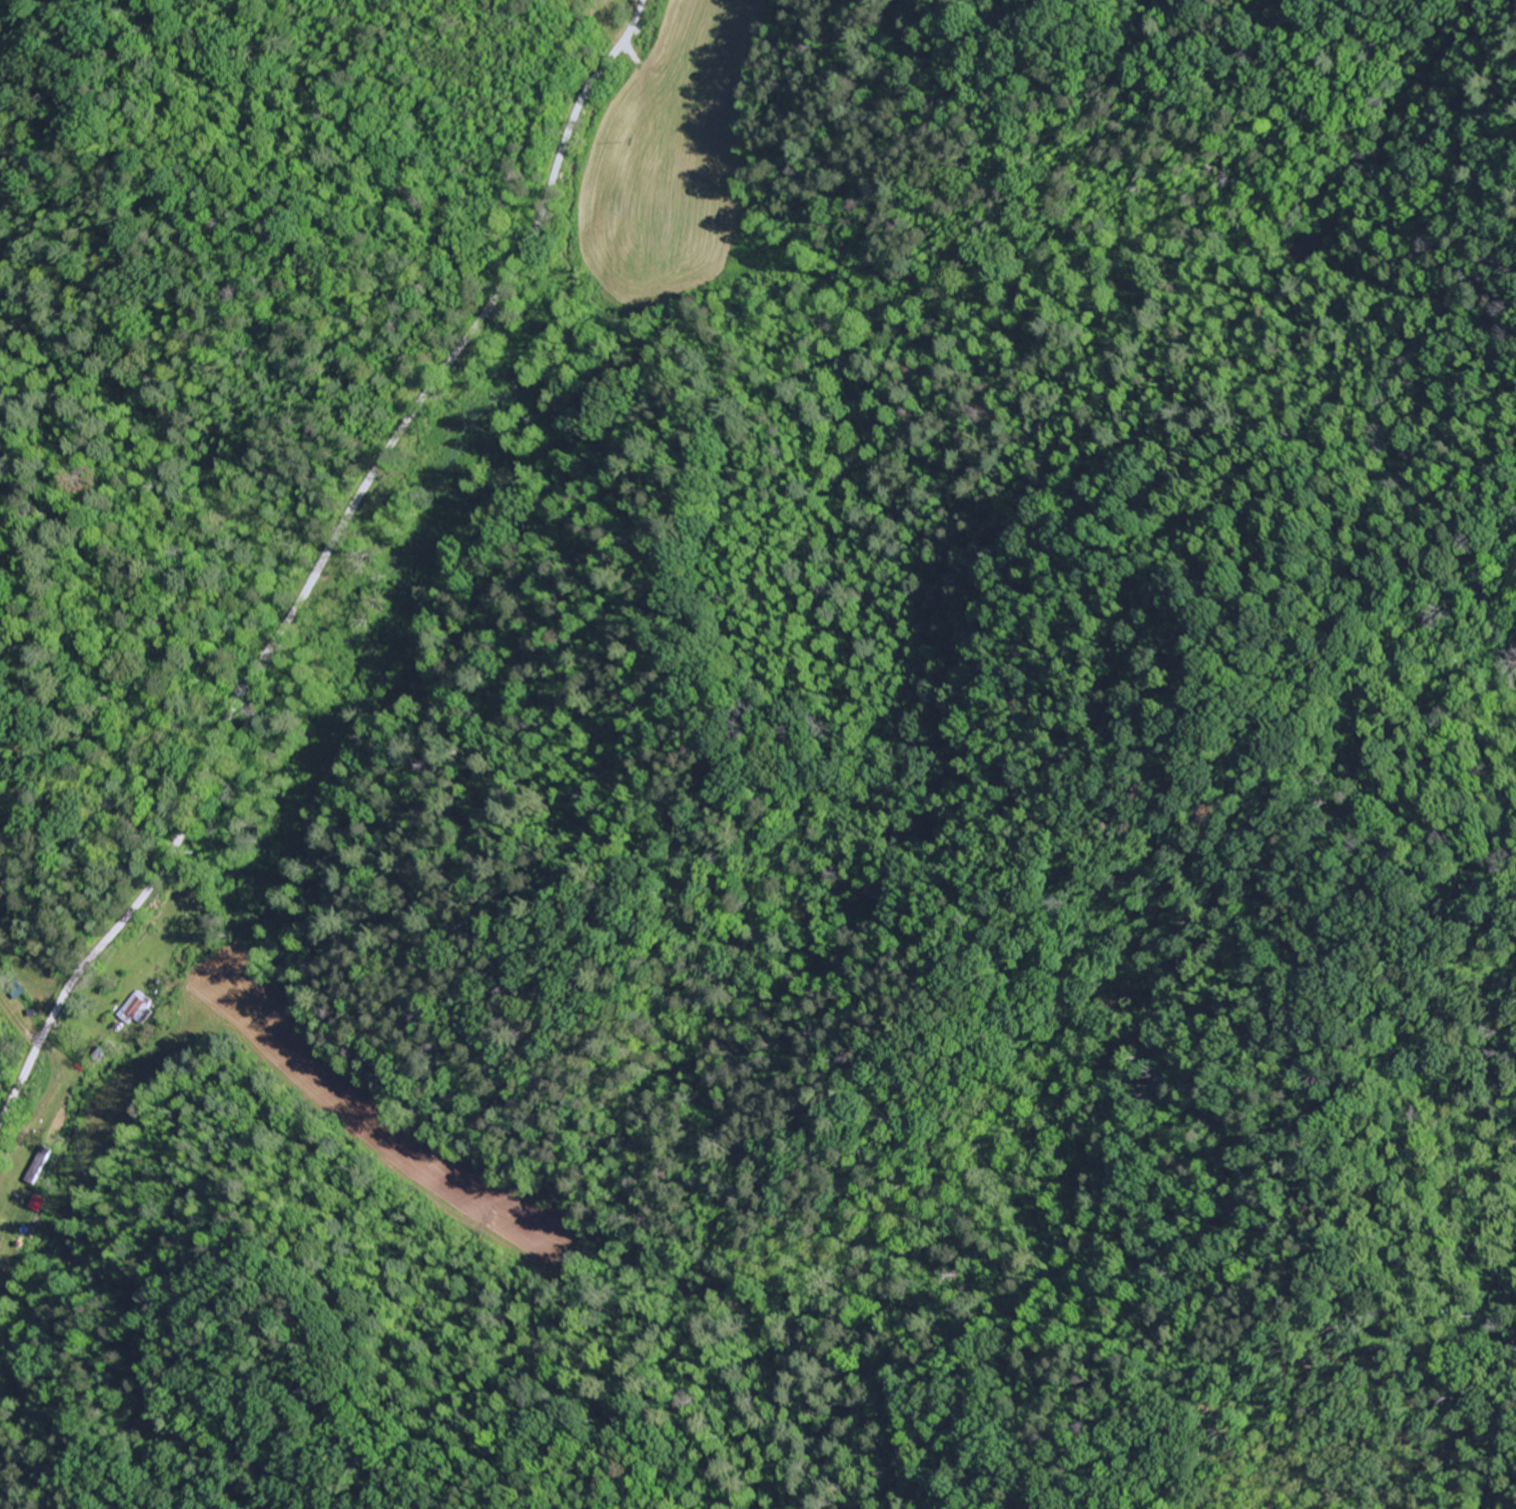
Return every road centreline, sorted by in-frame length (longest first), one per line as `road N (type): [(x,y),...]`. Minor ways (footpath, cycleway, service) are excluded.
road 1 (residential): [(0,1126),(79,972),(181,841),(248,686),(340,530),(519,266),(587,86),(643,0)]

